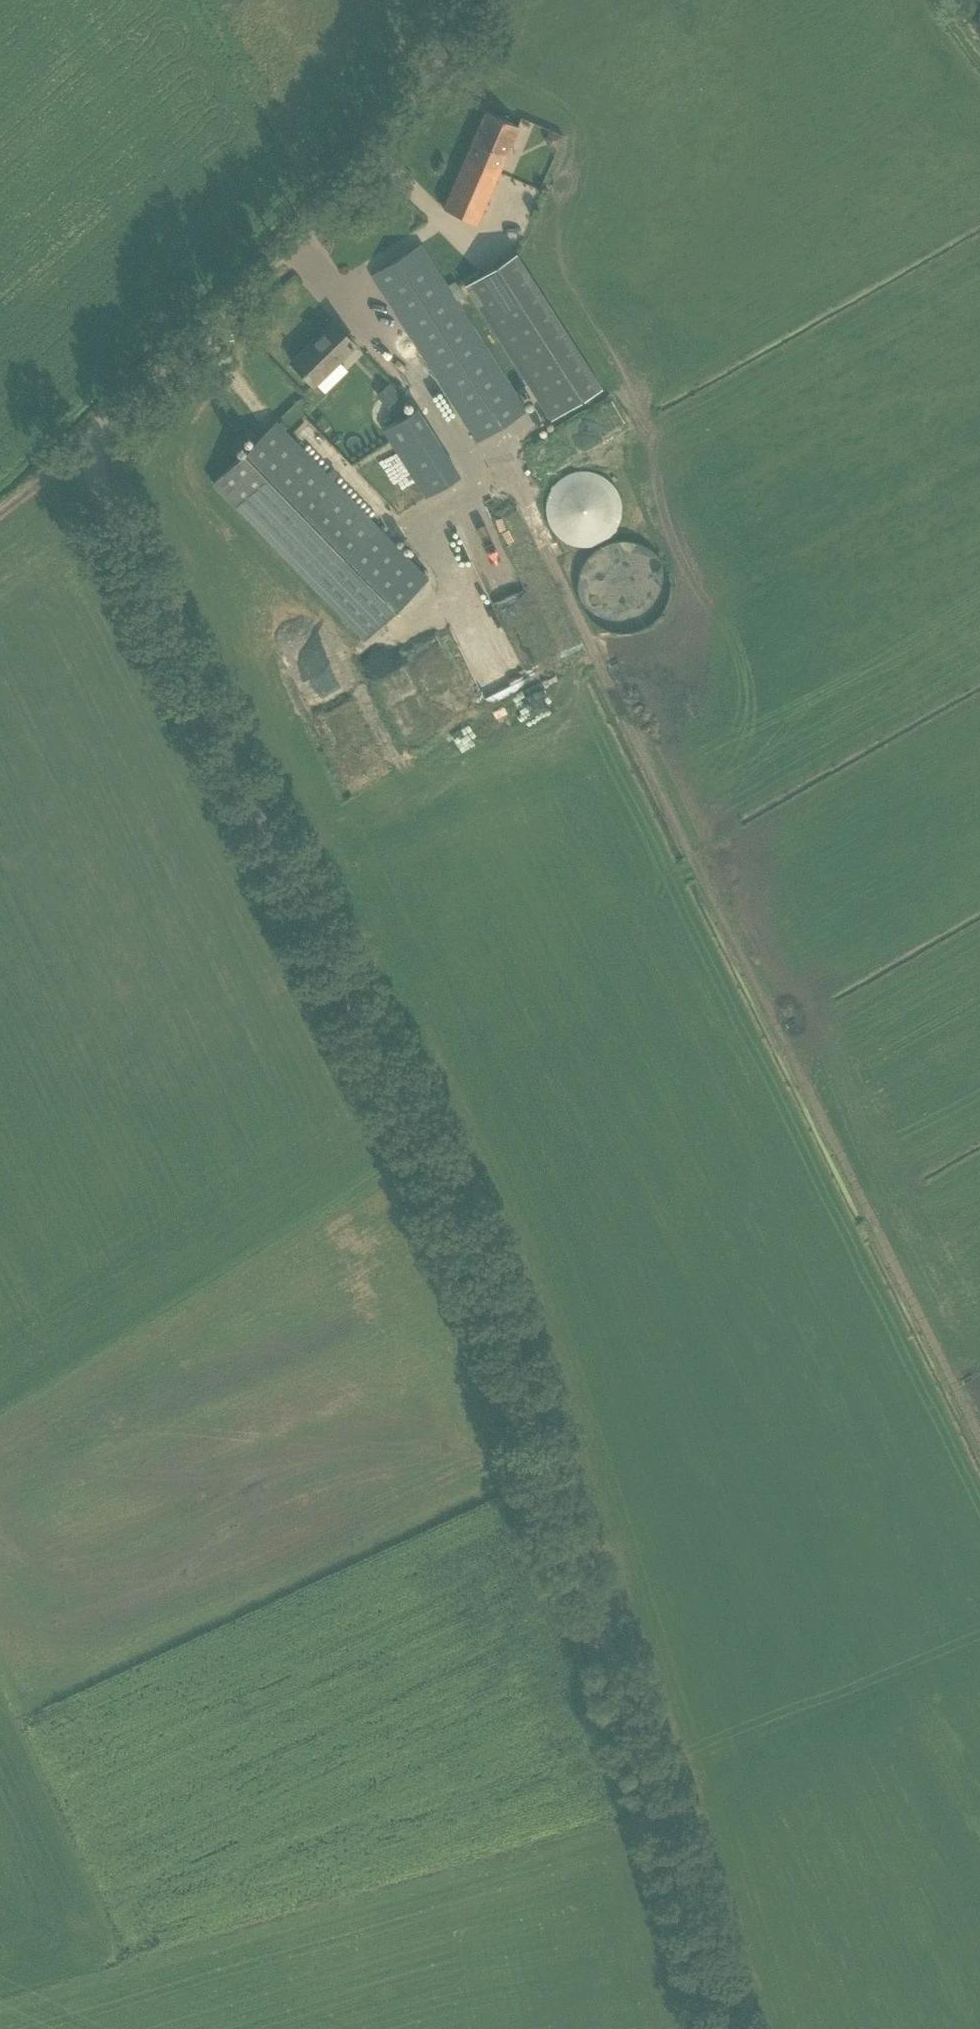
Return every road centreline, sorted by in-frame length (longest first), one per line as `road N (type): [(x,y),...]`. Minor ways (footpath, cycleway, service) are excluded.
road 1 (unclassified): [(731,2028),(546,1413),(459,1191),(89,445),(416,96),(466,0)]

